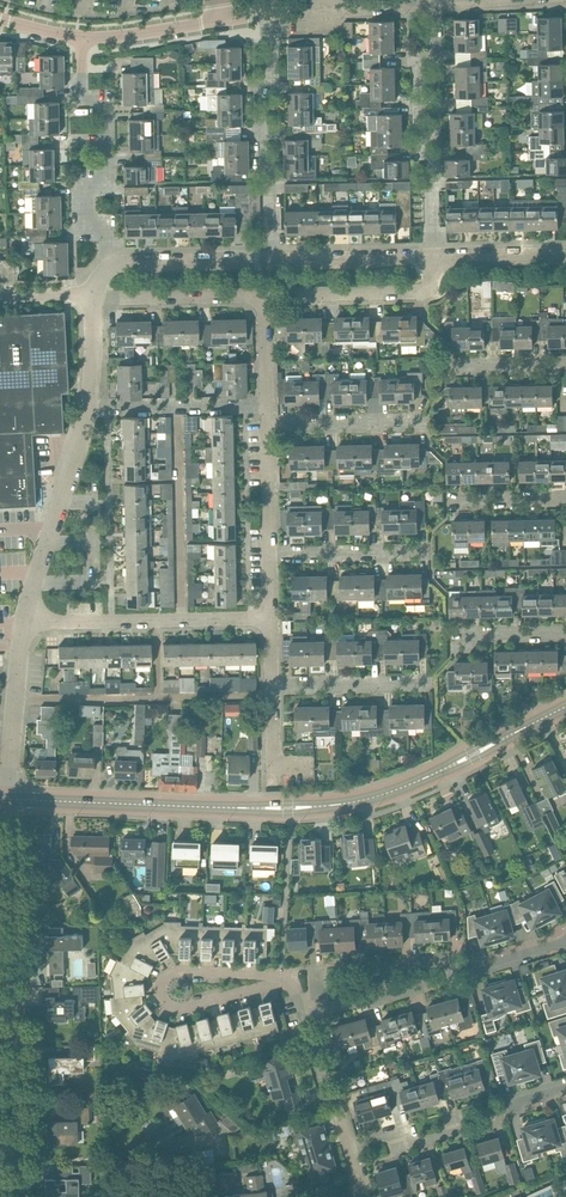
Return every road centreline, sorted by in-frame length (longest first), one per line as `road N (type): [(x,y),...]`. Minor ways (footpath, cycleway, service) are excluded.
road 1 (tertiary): [(9,800),(230,808),(357,802),(440,772),(565,707)]
road 2 (residential): [(18,1145),(9,800)]
road 3 (residential): [(93,296),(88,409),(23,622)]
road 4 (residential): [(112,267),(110,228),(81,227),(80,185),(108,183),(108,113),(78,113),(78,35)]
road 5 (residential): [(290,982),(182,1010),(161,994),(174,971),(281,976)]
road 6 (residential): [(436,259),(421,64),(437,51),(437,0)]
road 7 (residential): [(270,262),(262,95),(273,79),(269,11)]
road 8 (residential): [(23,622),(271,618)]
road 9 (residential): [(350,1146),(384,1136),(420,1144),(565,1089)]
road 10 (residential): [(302,1017),(387,994),(385,967),(393,963),(459,958),(464,981)]
road 11 (residential): [(436,259),(433,284),(422,292),(264,295)]
road 12 (residential): [(269,11),(78,35)]
road 13 (residential): [(23,622),(9,800)]
road 14 (residential): [(264,295),(93,296)]
road 15 (residential): [(270,262),(436,259)]
road 16 (residential): [(432,552),(269,555)]
road 17 (residential): [(434,684),(272,685)]
road 18 (residential): [(428,423),(267,426)]
road 19 (residential): [(112,267),(270,262)]
road 20 (residential): [(350,1146),(340,1114),(324,1094),(302,1017)]
road 21 (residential): [(267,426),(264,295)]
road 22 (residential): [(436,259),(565,257)]
road 23 (residential): [(269,555),(267,426)]
road 24 (residential): [(443,366),(565,364)]

